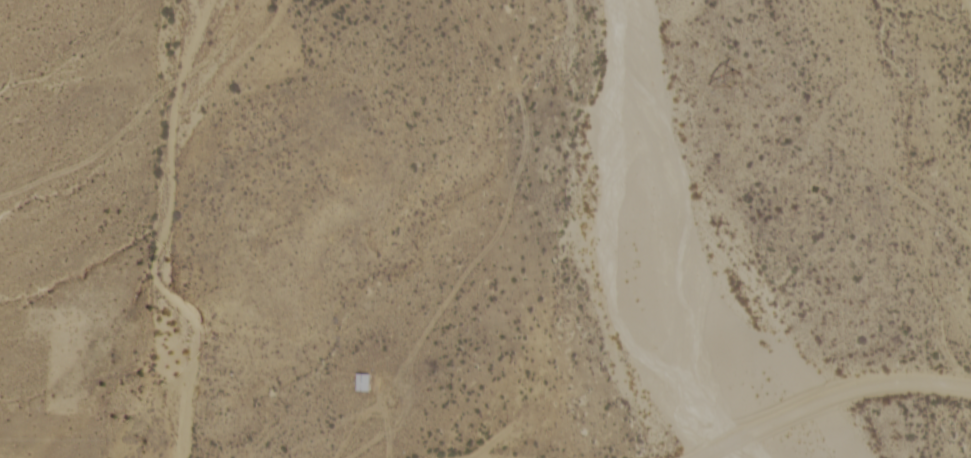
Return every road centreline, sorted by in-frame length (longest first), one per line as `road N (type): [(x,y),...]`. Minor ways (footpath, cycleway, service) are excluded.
road 1 (tertiary): [(709,457),(886,383),(970,389)]

